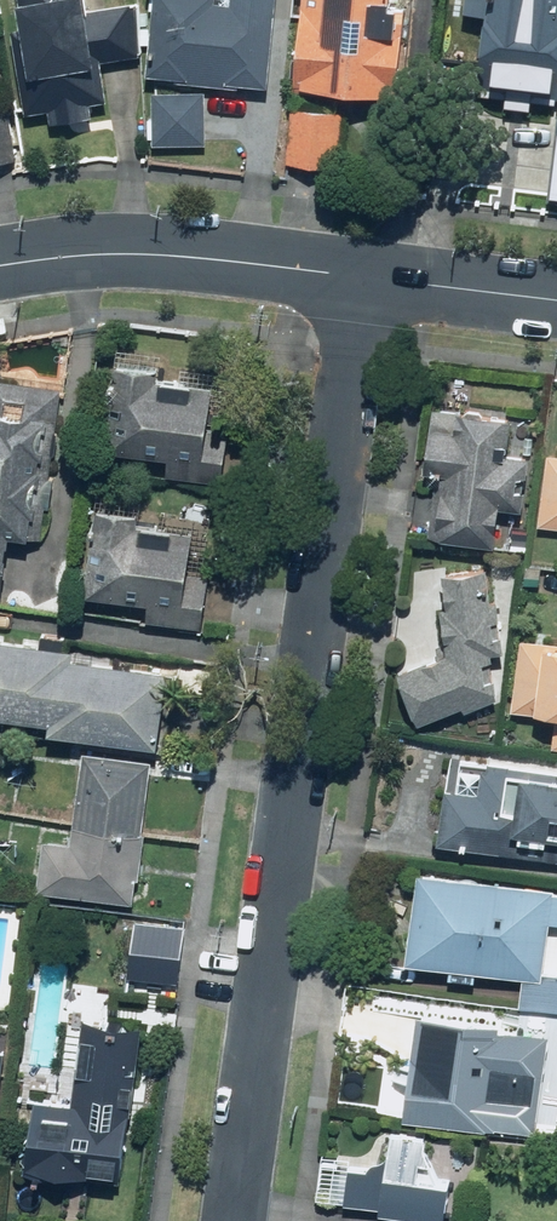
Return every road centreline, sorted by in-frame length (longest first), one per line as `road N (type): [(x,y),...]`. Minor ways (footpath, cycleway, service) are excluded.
road 1 (residential): [(364,277),(231,1220)]
road 2 (tertiary): [(0,264),(94,249),(364,277)]
road 3 (tertiary): [(364,277),(556,303)]

